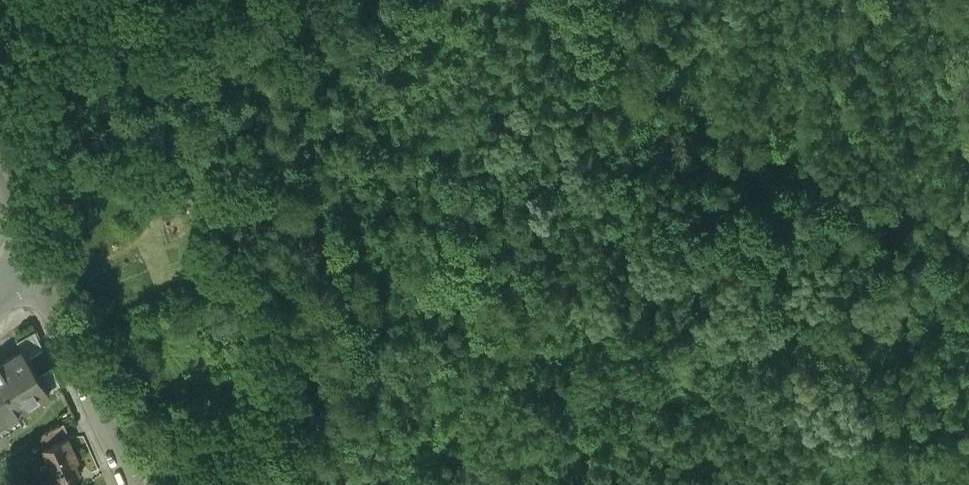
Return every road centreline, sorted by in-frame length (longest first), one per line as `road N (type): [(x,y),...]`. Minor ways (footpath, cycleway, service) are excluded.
road 1 (residential): [(129,484),(31,275)]

